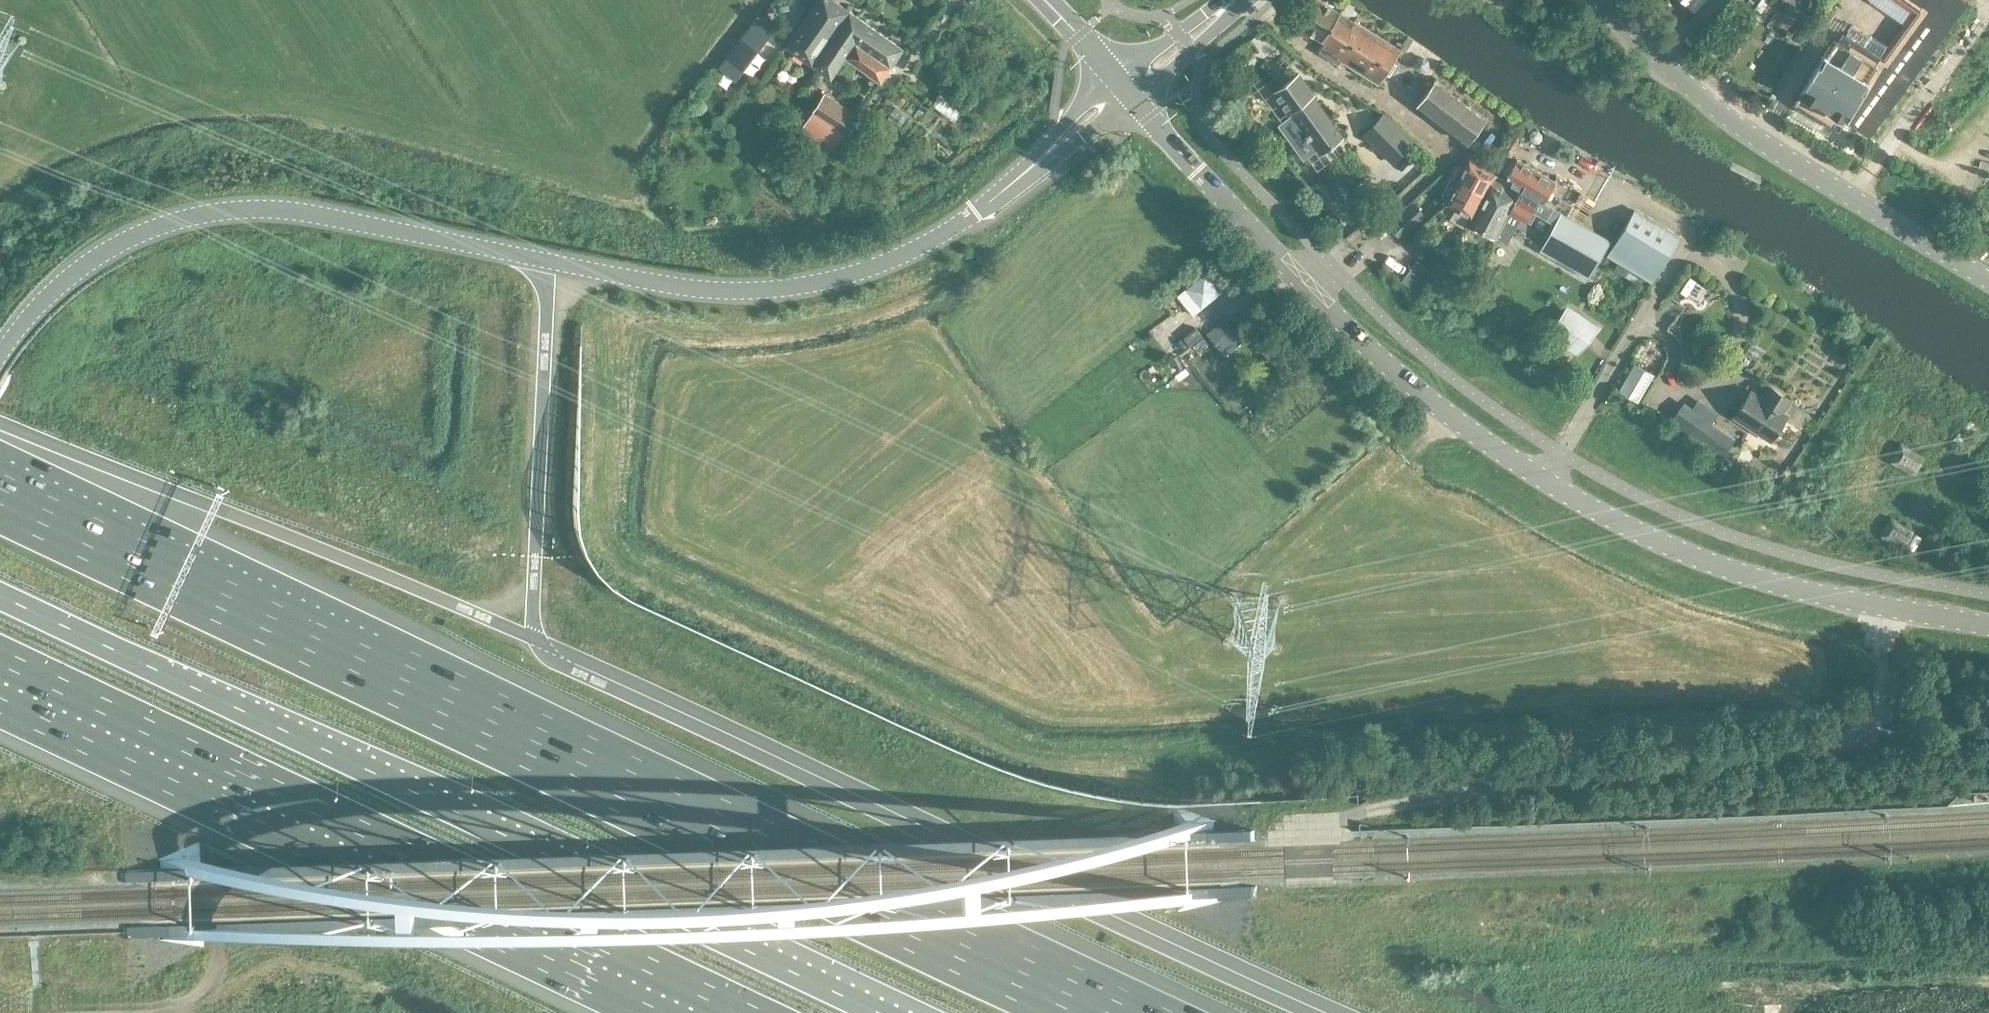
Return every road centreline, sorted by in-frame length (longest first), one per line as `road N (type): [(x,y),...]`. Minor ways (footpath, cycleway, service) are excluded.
road 1 (motorway): [(979,964),(0,494)]
road 2 (secondary): [(1988,627),(1748,576),(1639,533),(1550,484),(1391,369),(1135,102)]
road 3 (unclassified): [(944,233),(859,274),(768,291),(662,283),(262,206),(194,213),(85,262),(40,303),(0,356)]
road 4 (motorway): [(0,593),(888,1012)]
road 5 (motorway): [(0,680),(702,1012)]
road 6 (tertiary): [(1988,280),(1697,95),(1613,0)]
road 7 (unclassified): [(975,211),(1135,102)]
road 8 (unclassified): [(1113,77),(975,211)]
road 9 (motorway): [(1131,1012),(979,964)]
road 10 (tertiary): [(1135,102),(1238,0)]
road 11 (tertiary): [(1223,0),(1113,77)]

